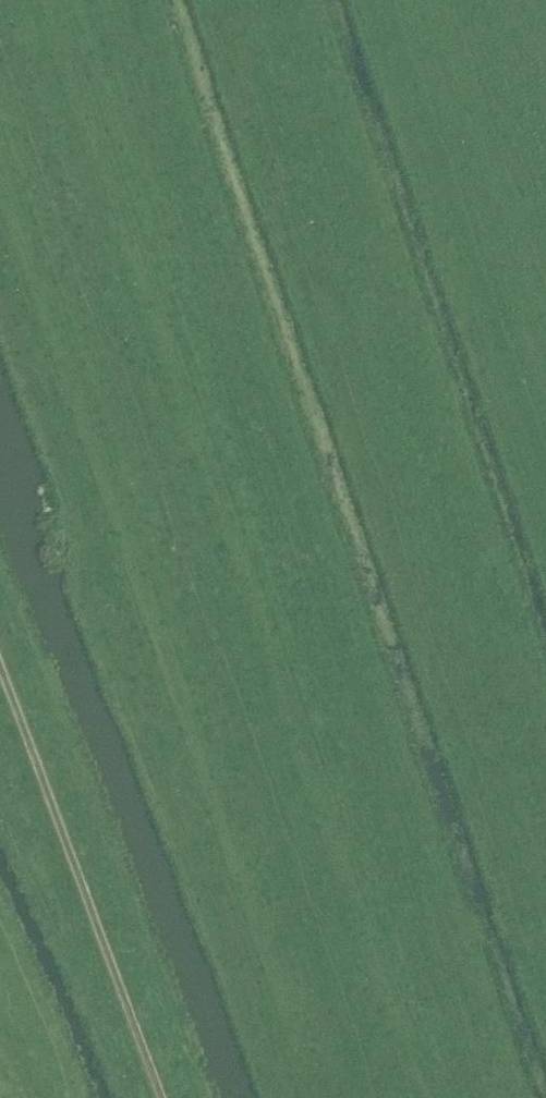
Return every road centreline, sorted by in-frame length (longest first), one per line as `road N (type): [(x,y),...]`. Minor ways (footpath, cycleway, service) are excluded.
road 1 (track): [(0,664),(161,1097)]

